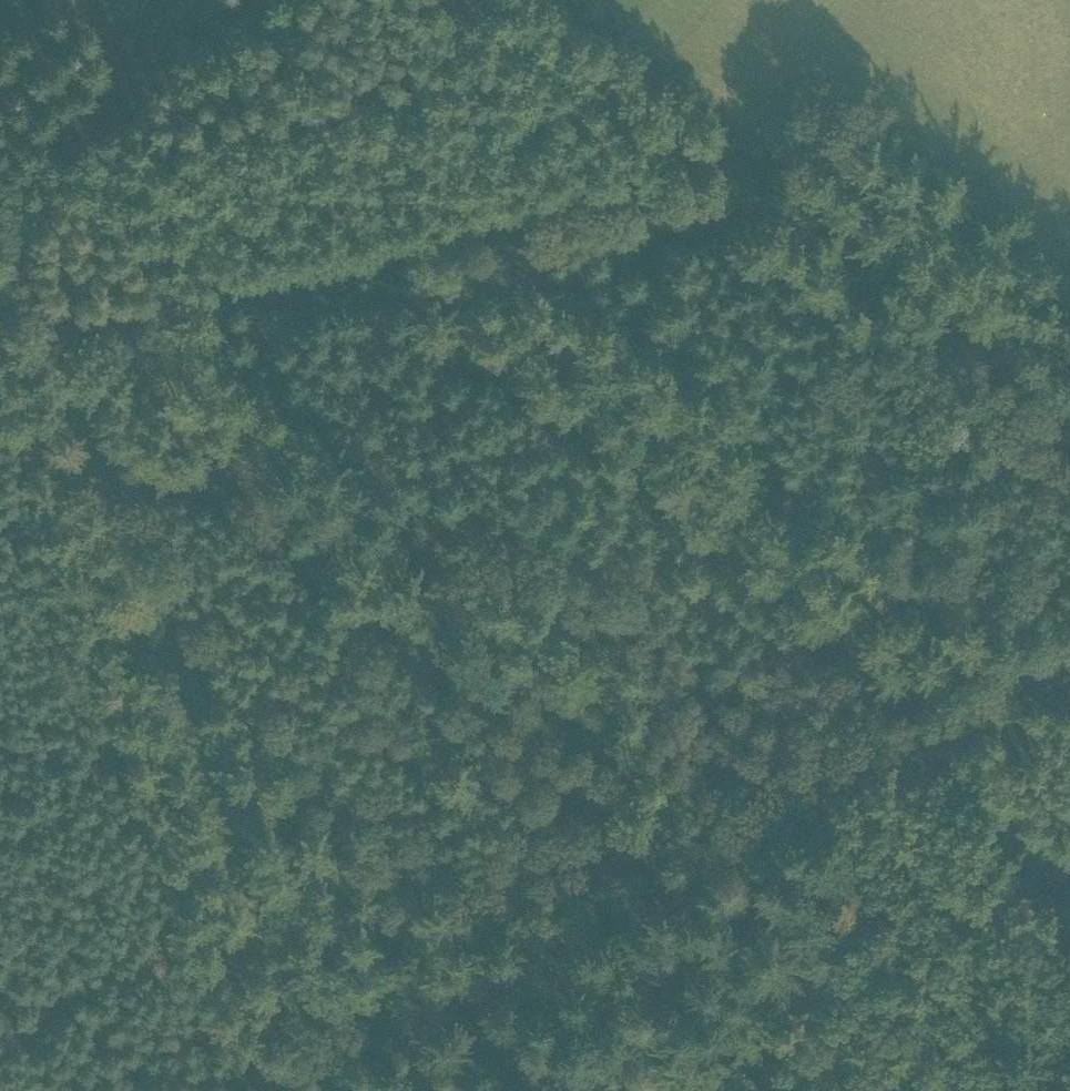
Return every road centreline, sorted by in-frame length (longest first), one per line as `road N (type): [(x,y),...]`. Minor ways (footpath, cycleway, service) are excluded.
road 1 (track): [(1069,653),(255,1090)]
road 2 (track): [(233,1090),(0,399)]
road 3 (track): [(546,0),(1069,418)]
road 4 (track): [(1069,888),(897,746)]

